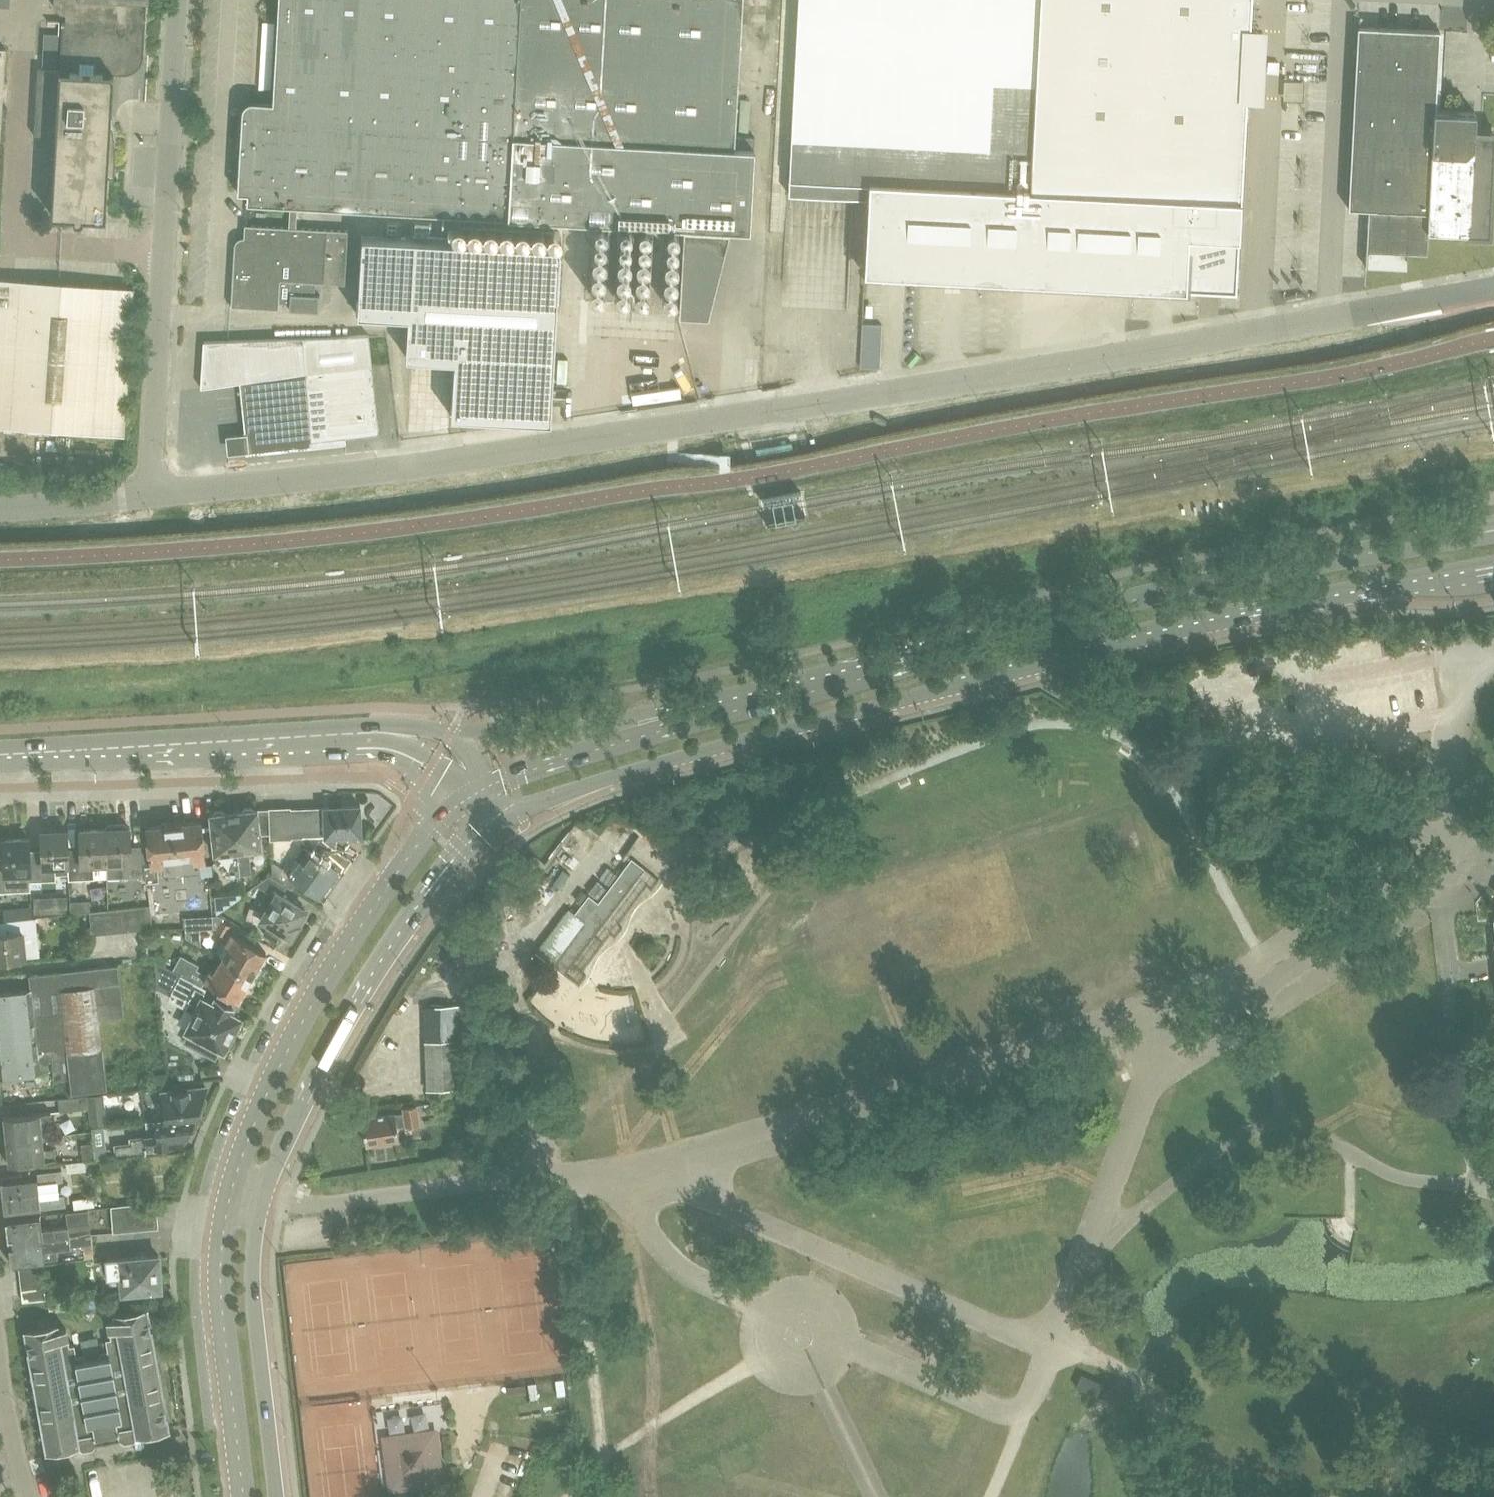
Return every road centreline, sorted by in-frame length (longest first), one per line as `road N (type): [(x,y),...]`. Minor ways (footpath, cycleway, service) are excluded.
road 1 (unclassified): [(150,492),(387,474),(1424,300)]
road 2 (primary): [(495,832),(584,789),(808,724),(1191,630),(1493,572)]
road 3 (primary): [(1493,531),(1129,601),(683,723)]
road 4 (primary): [(454,808),(382,893),(320,997),(277,1079),(233,1194),(223,1281),(245,1496)]
road 5 (primary): [(278,1496),(254,1262),(274,1173),(340,1032),(382,965),(447,875),(495,832)]
road 6 (unclassified): [(150,492),(180,0)]
road 7 (secondary): [(0,753),(358,735)]
road 8 (secondary): [(683,723),(517,734),(422,728)]
road 9 (unclassified): [(1457,857),(1448,788),(1458,702),(1473,664),(1493,655)]
road 10 (primary): [(683,723),(489,787)]
road 11 (residential): [(34,1496),(0,1325)]
road 12 (unclassified): [(150,492),(0,513)]
road 13 (secondary): [(358,735),(414,759),(454,808)]

